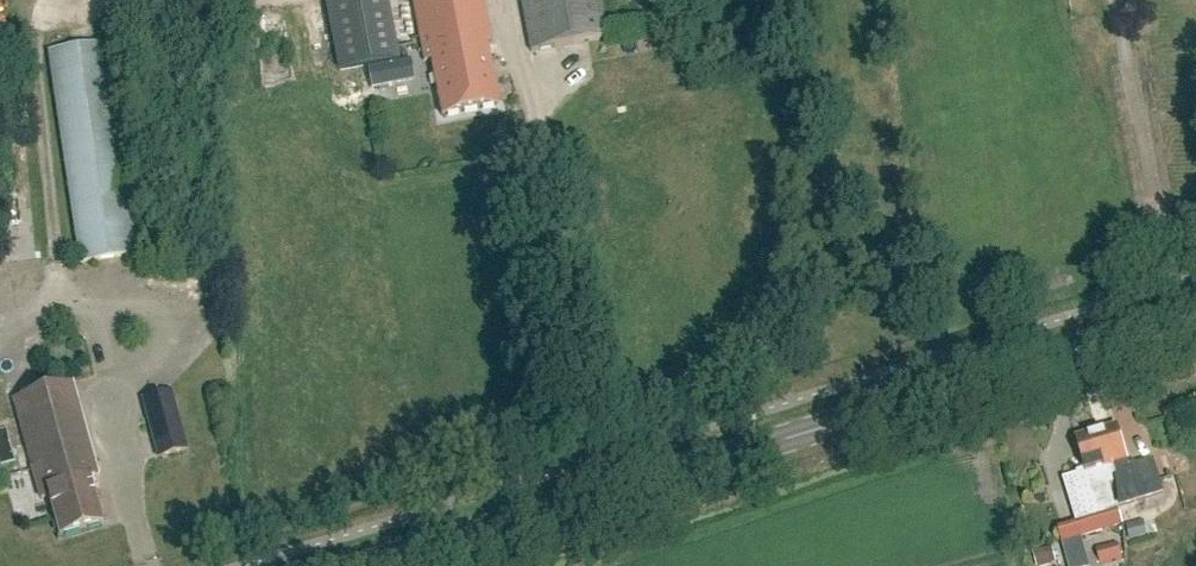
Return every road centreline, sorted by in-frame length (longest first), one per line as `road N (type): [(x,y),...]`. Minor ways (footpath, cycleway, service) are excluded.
road 1 (secondary): [(355,565),(1195,313)]

